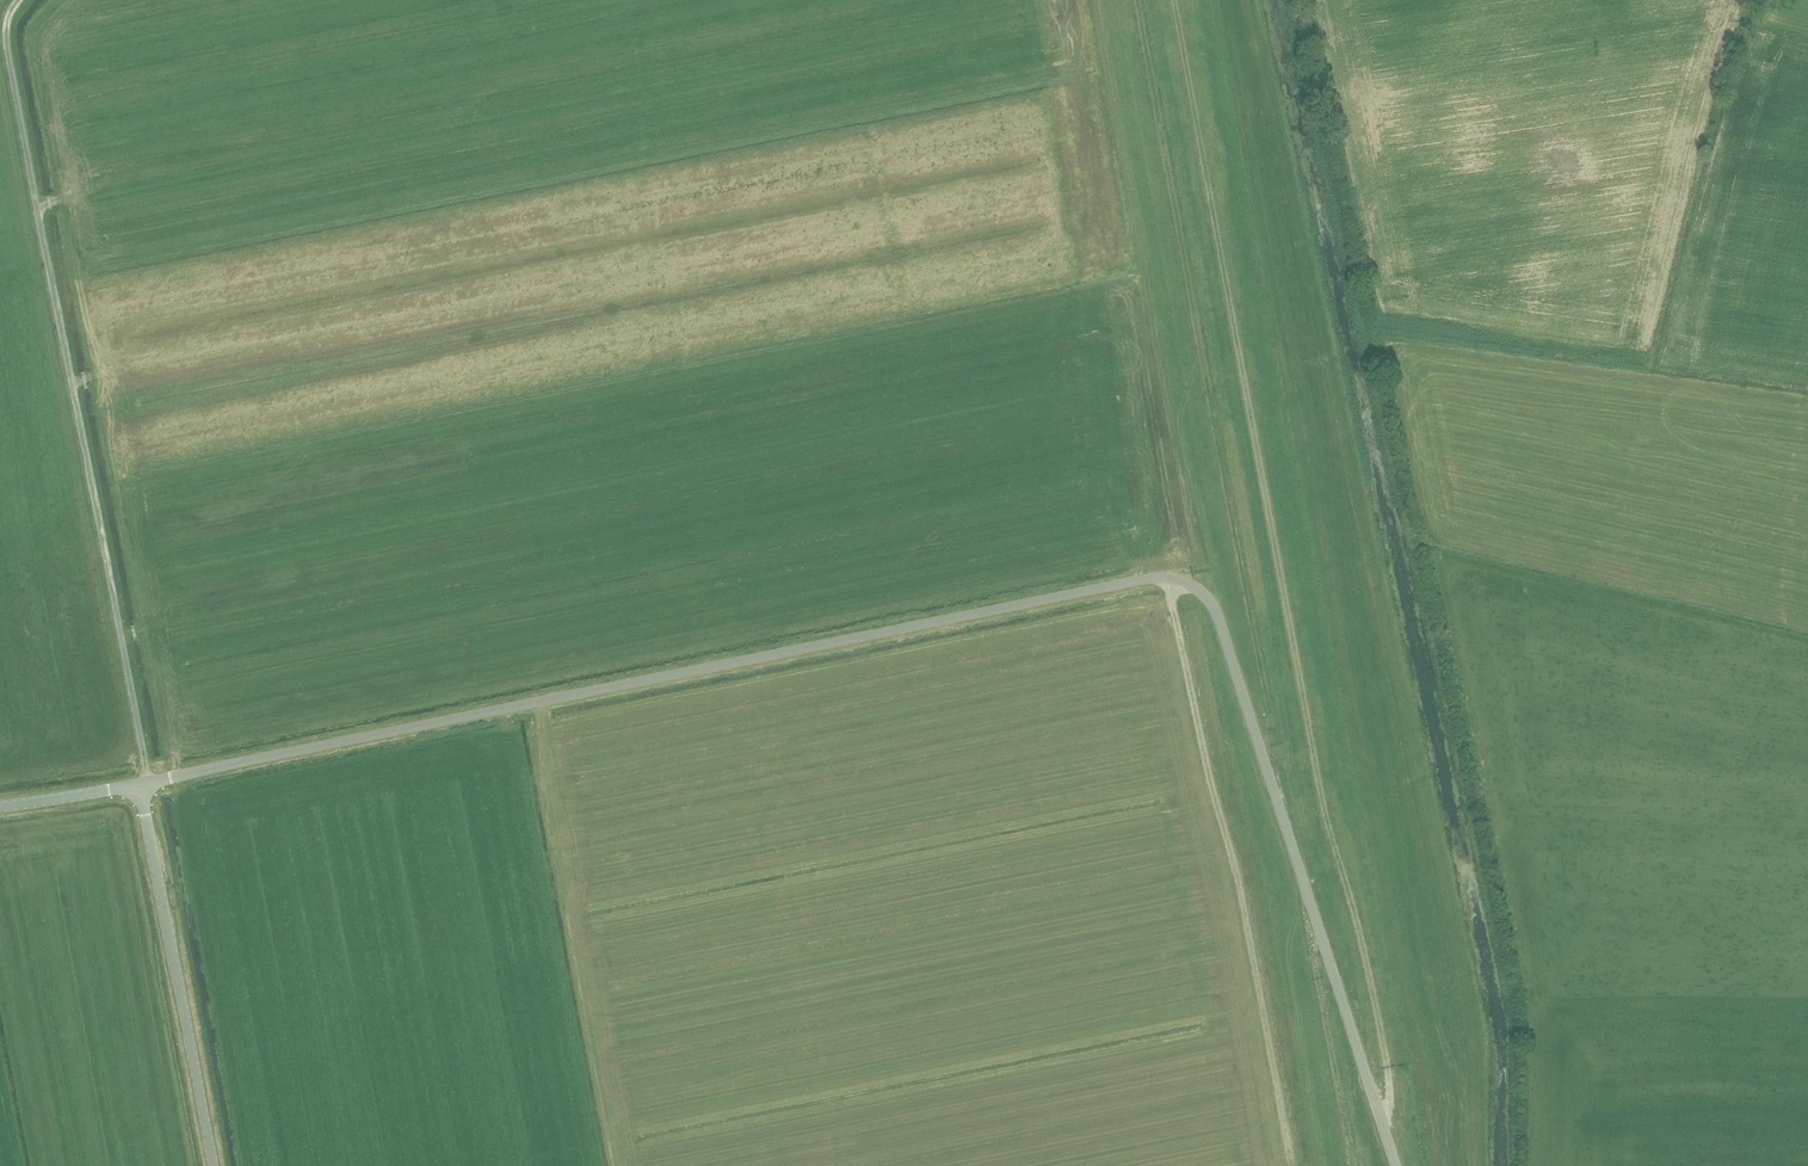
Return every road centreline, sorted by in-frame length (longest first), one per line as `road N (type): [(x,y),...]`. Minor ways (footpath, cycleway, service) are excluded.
road 1 (unclassified): [(140,782),(1150,577),(1176,579),(1217,614),(1396,1165)]
road 2 (track): [(1173,0),(1320,806),(1353,908),(1387,1066),(1389,1105),(1380,1114)]
road 3 (track): [(1170,578),(1235,856),(1292,1165)]
road 4 (tertiary): [(213,1165),(140,782)]
road 5 (track): [(1352,1165),(1308,930),(1312,914)]
road 6 (tertiary): [(0,806),(140,782)]

